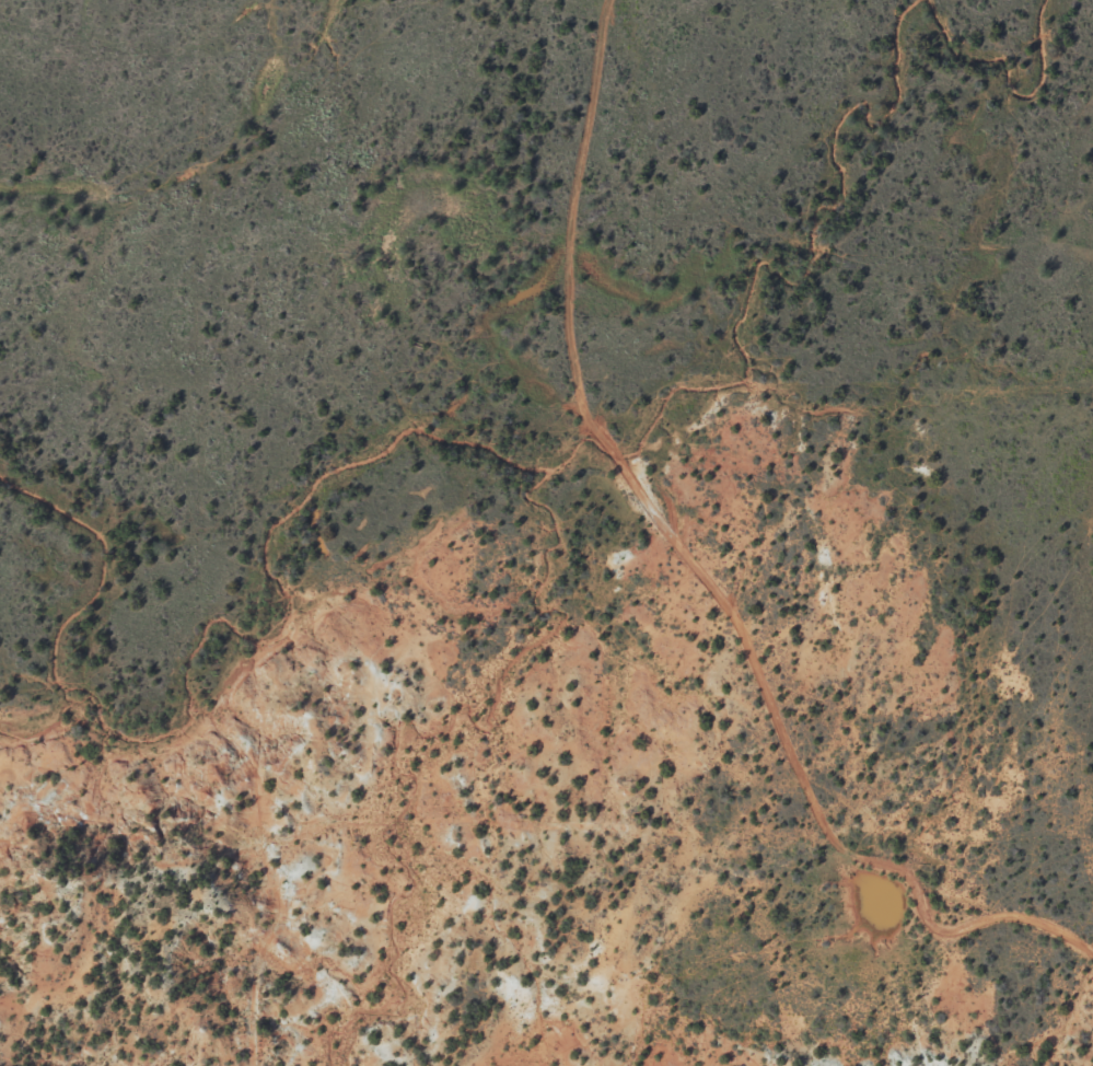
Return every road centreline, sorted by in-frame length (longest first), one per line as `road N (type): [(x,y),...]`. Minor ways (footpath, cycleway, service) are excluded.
road 1 (residential): [(1092,1008),(1091,969),(1028,907),(811,784),(760,721),(716,614),(603,479),(563,406),(558,193),(581,96),(665,33),(678,0)]

